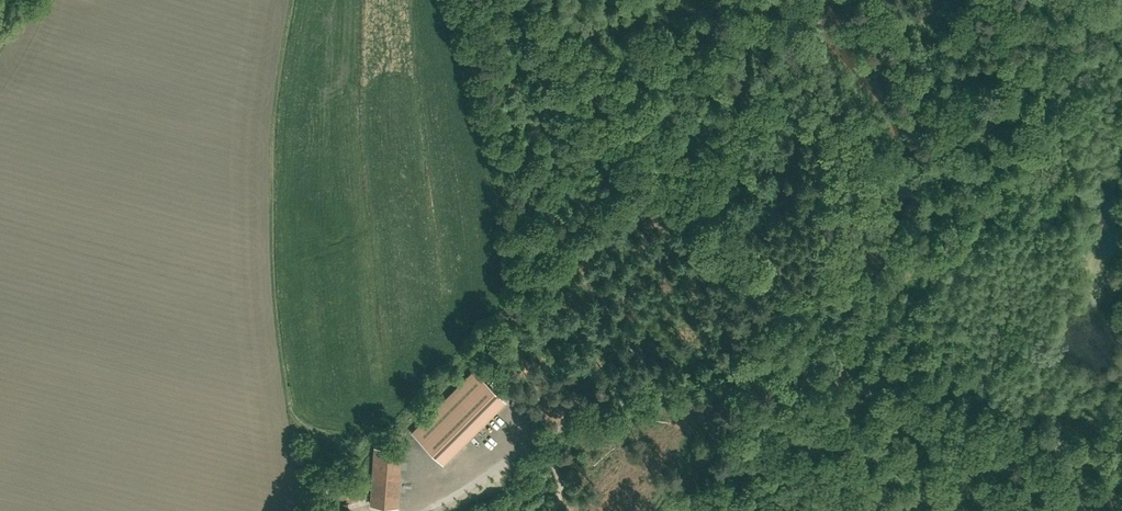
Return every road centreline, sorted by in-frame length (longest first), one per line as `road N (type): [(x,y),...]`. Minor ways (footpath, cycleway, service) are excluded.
road 1 (unclassified): [(419,510),(560,426),(733,360),(779,359)]
road 2 (unclassified): [(1121,430),(1071,434),(779,359)]

